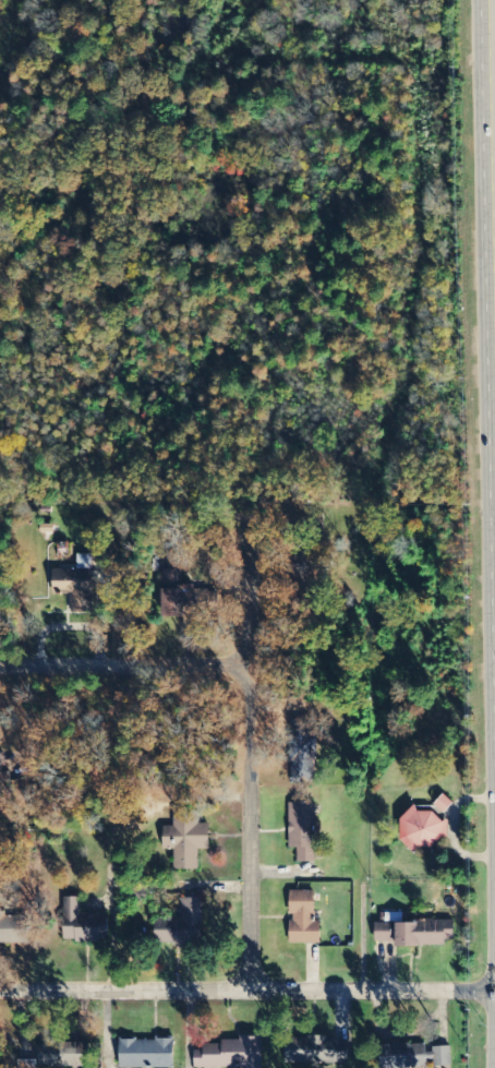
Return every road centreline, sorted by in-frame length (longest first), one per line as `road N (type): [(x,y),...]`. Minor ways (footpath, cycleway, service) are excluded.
road 1 (residential): [(494,990),(0,993)]
road 2 (residential): [(251,994),(252,517)]
road 3 (residential): [(0,669),(251,667)]
road 4 (primary): [(494,172),(492,0)]

